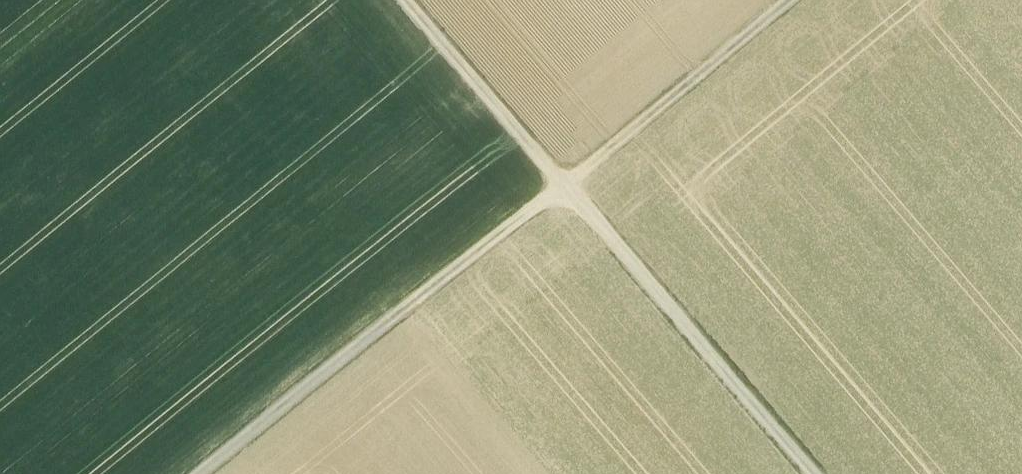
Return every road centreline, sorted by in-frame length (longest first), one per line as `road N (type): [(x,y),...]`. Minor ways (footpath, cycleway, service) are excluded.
road 1 (track): [(206,473),(791,0)]
road 2 (track): [(413,0),(820,473)]

